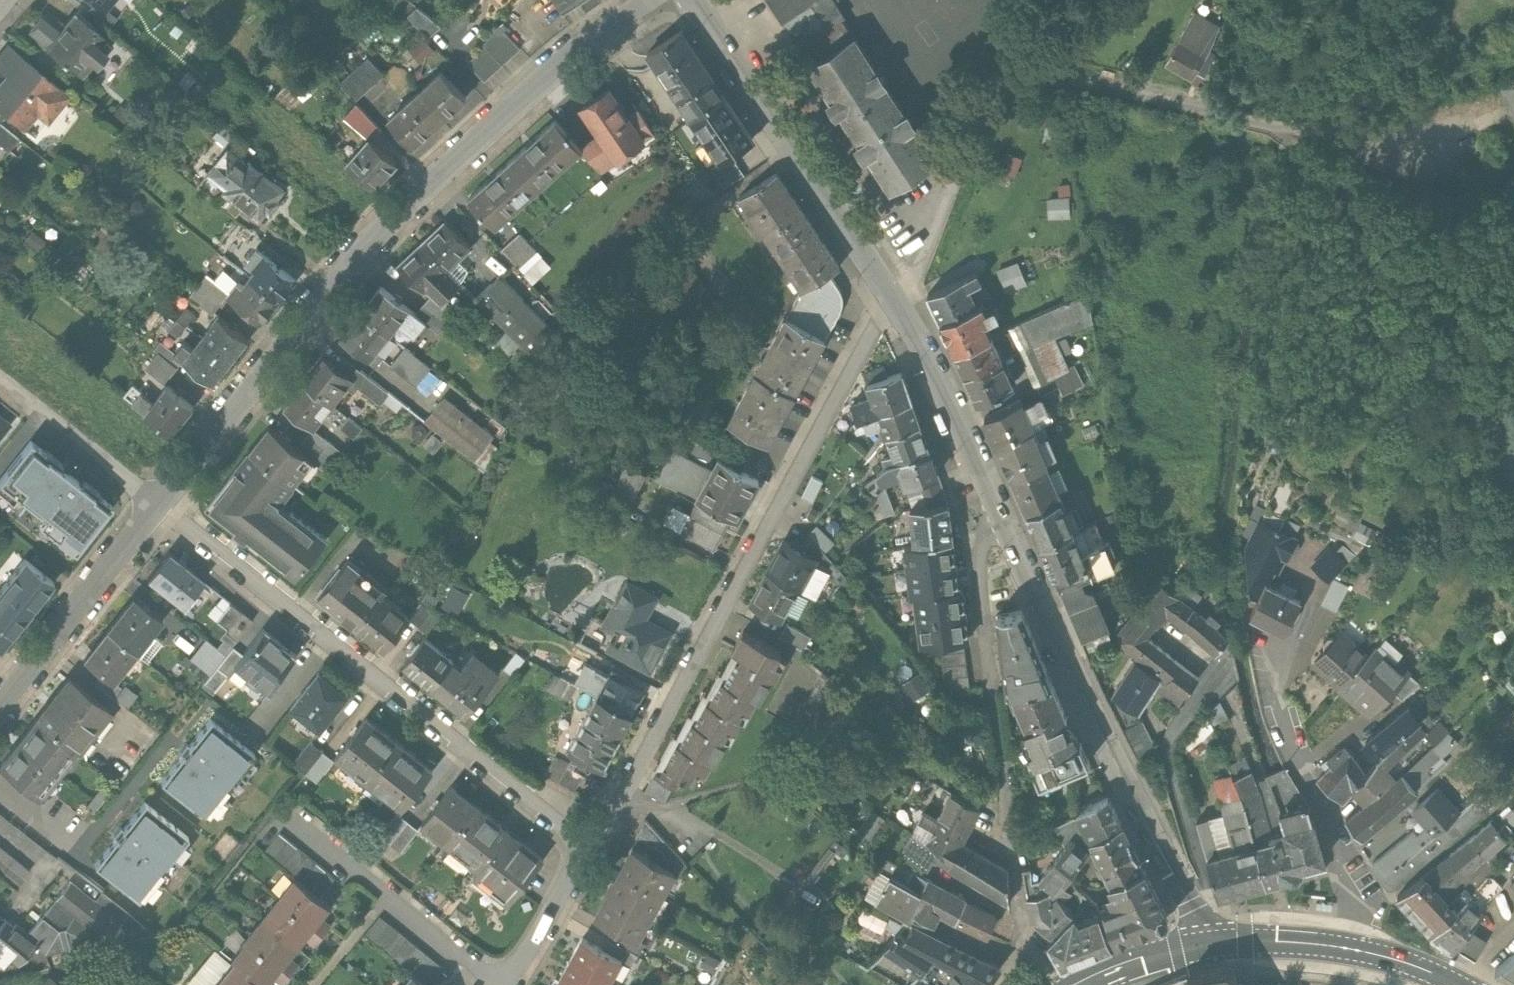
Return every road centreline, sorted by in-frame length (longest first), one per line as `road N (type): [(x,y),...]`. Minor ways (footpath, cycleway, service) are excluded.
road 1 (tertiary): [(1210,945),(1094,720),(930,364),(891,300)]
road 2 (residential): [(158,507),(375,237),(568,54),(644,0)]
road 3 (residential): [(588,848),(628,794),(891,300)]
road 4 (residential): [(588,848),(158,507)]
road 5 (residential): [(891,300),(914,279),(990,105),(1009,84),(1057,77),(1282,128)]
road 6 (residential): [(1282,128),(1356,197),(1365,218),(1356,277),(1380,329),(1458,390),(1513,461)]
road 7 (tertiary): [(891,300),(692,0)]
road 8 (residential): [(1353,950),(1358,902),(1273,701),(1271,644)]
road 9 (residential): [(0,706),(158,507)]
road 10 (residential): [(1282,128),(1390,131),(1496,107)]
road 11 (residential): [(158,507),(0,382)]
road 12 (track): [(1411,0),(1290,111),(1282,128)]
road 13 (residential): [(506,984),(588,848)]
road 14 (secondary): [(1210,945),(1353,950)]
road 15 (residential): [(497,984),(388,894)]
road 16 (secondary): [(1095,984),(1210,945)]
road 17 (residential): [(388,894),(293,819)]

